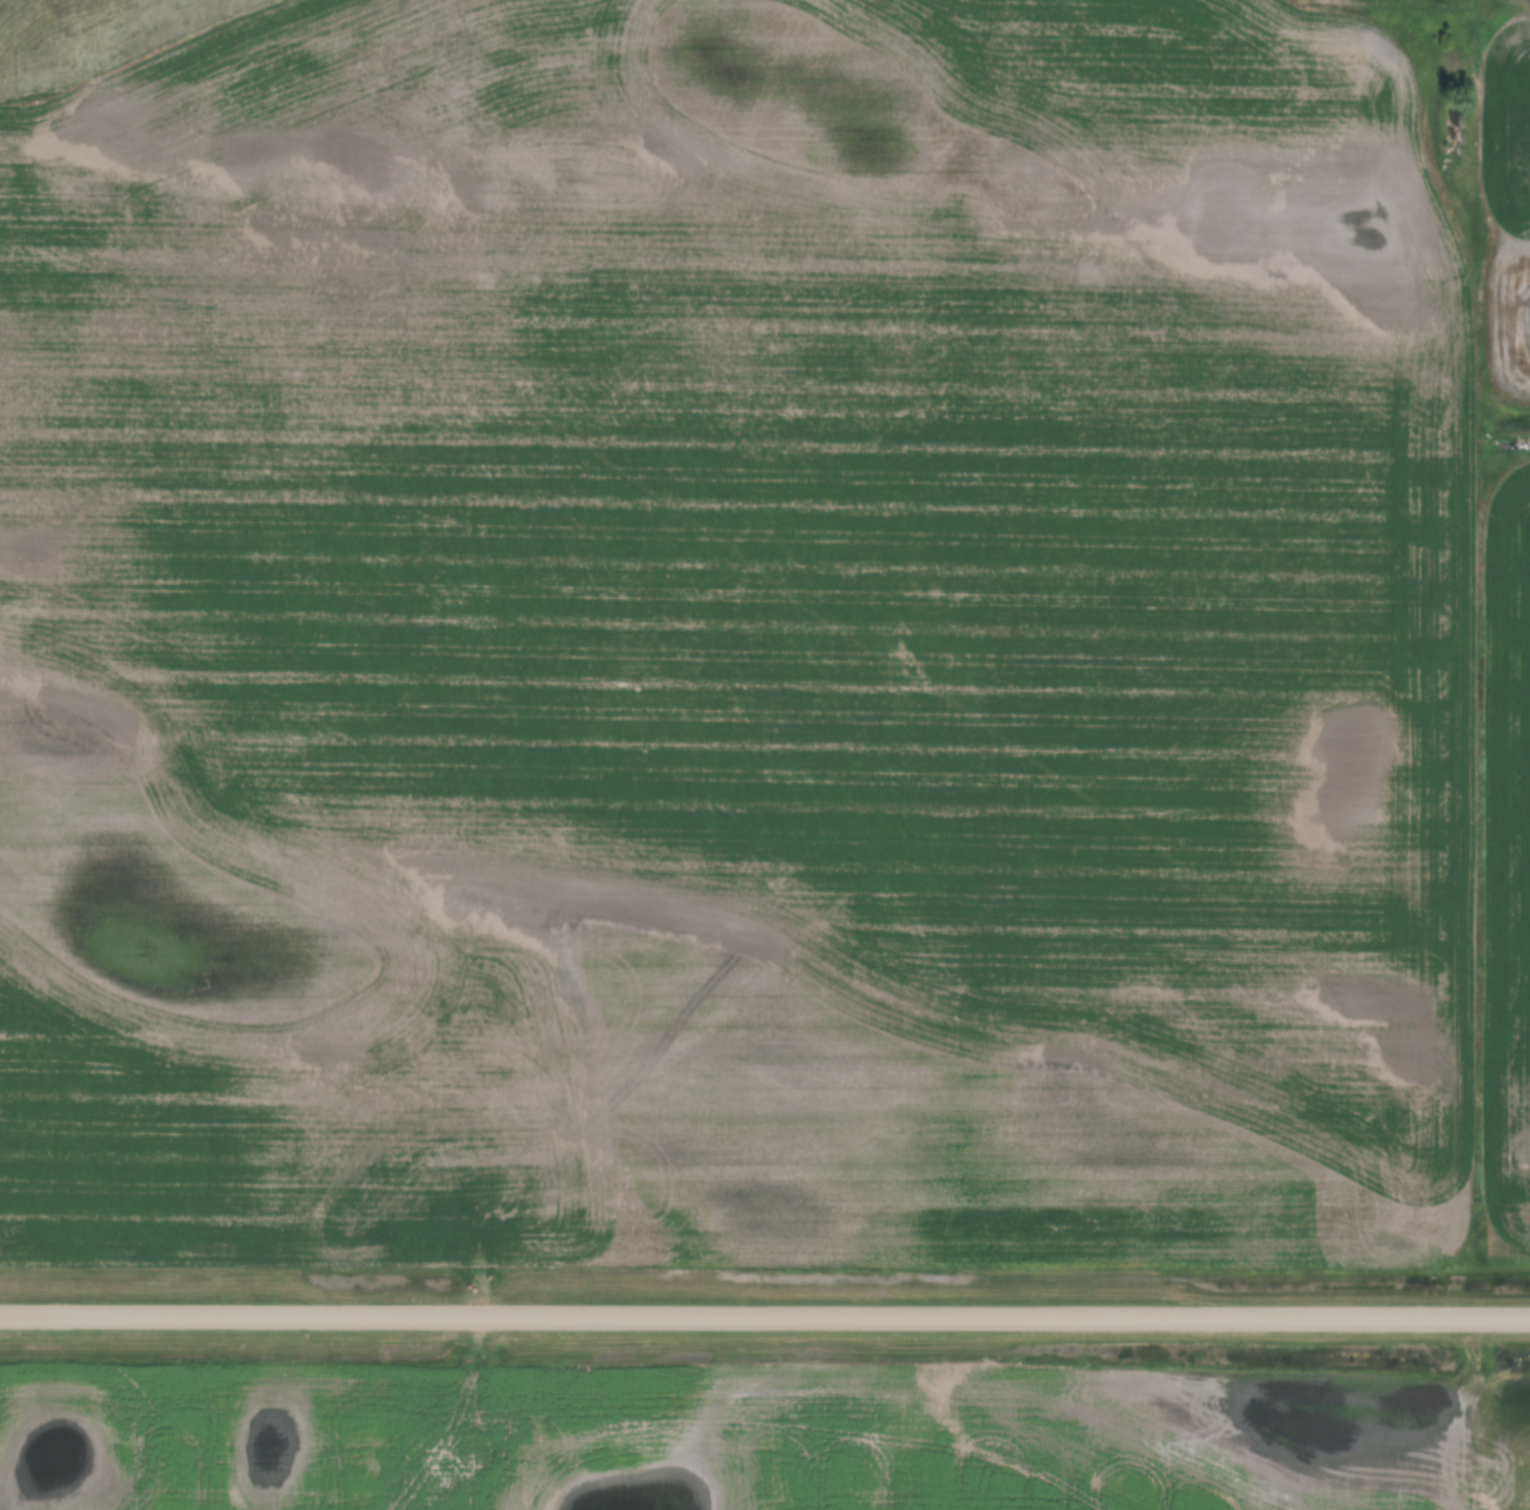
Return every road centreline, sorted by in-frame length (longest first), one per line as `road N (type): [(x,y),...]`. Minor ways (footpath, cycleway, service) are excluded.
road 1 (tertiary): [(0,1318),(1529,1320)]
road 2 (track): [(1469,0),(1475,1320)]

